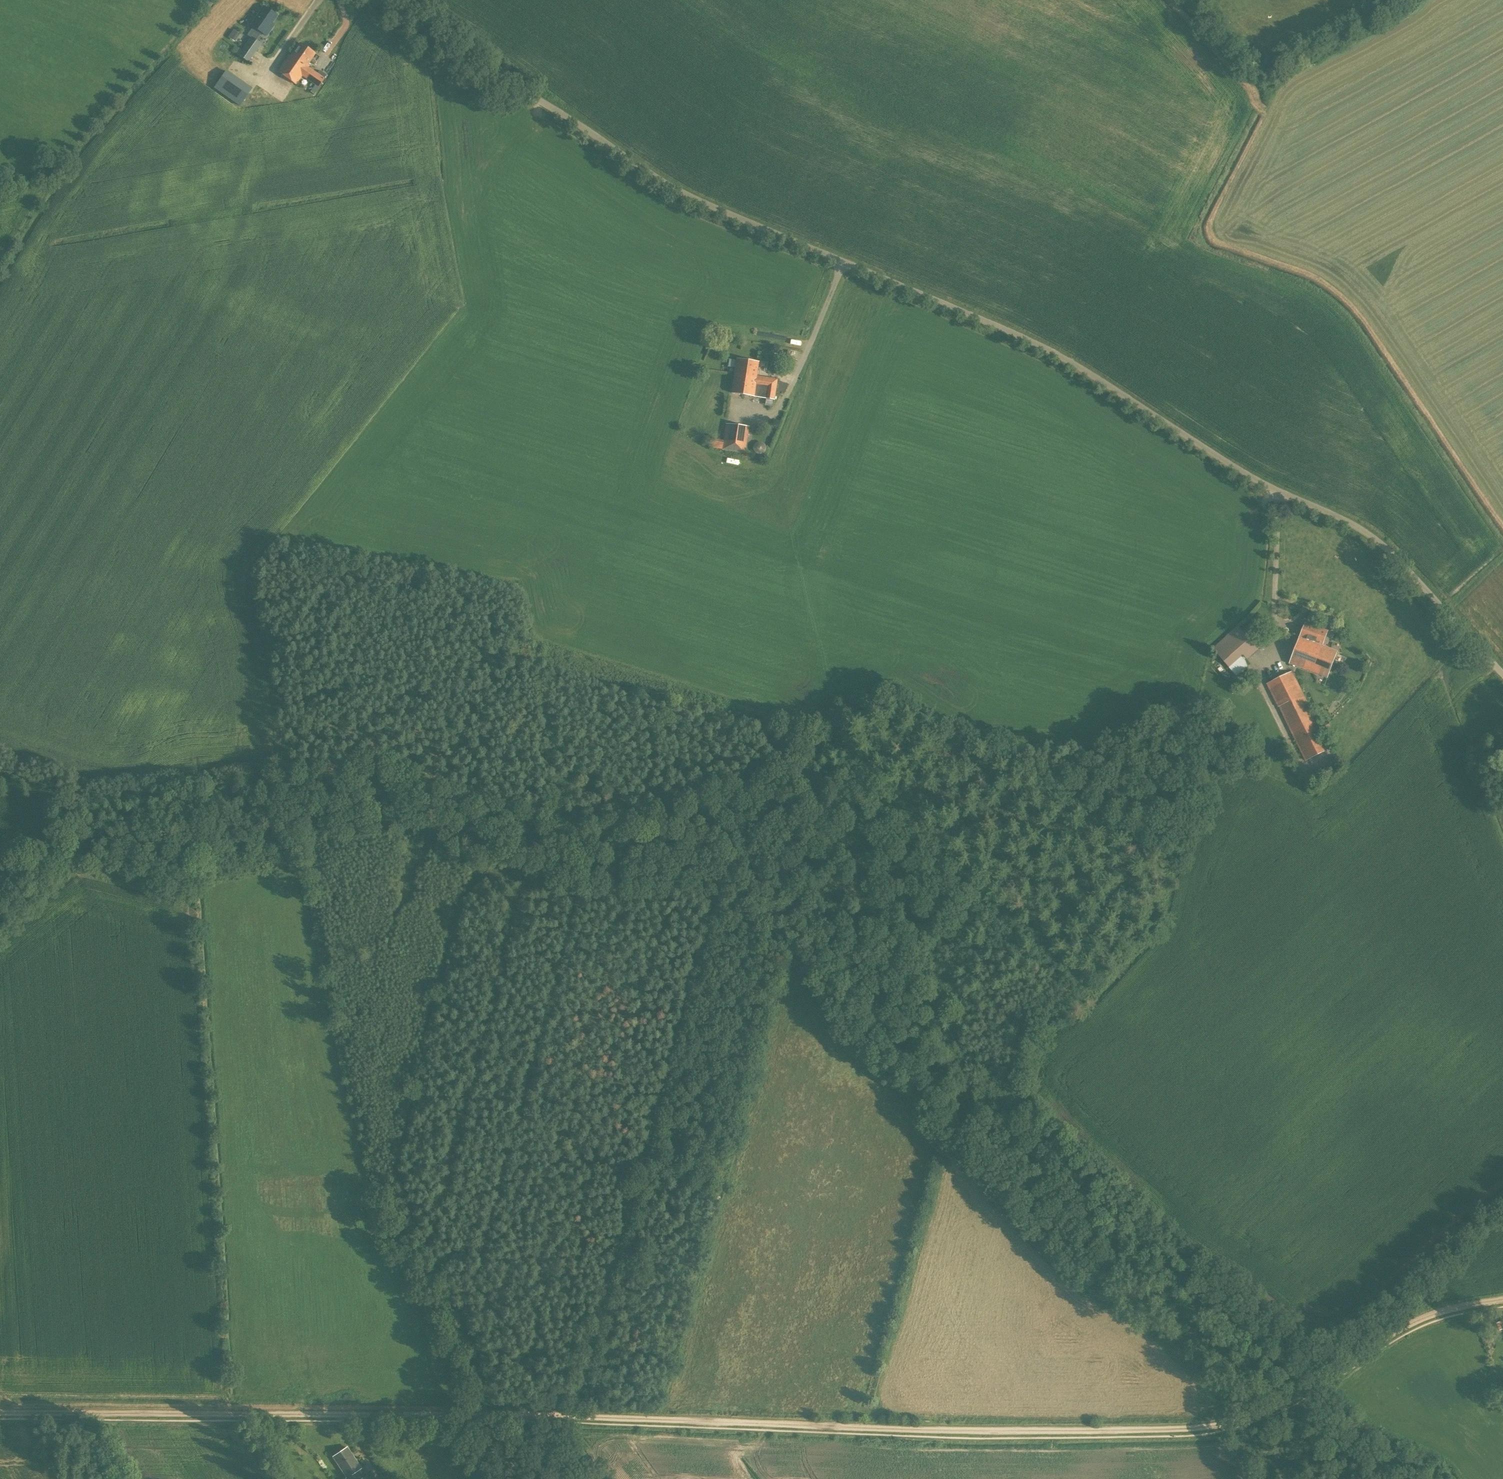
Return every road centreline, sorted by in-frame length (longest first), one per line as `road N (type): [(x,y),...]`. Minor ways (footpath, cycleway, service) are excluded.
road 1 (track): [(0,1415),(1219,1431),(1260,1419),(1419,1319),(1502,1301)]
road 2 (unclassified): [(1502,684),(1357,532),(1034,340),(674,182),(393,0)]

